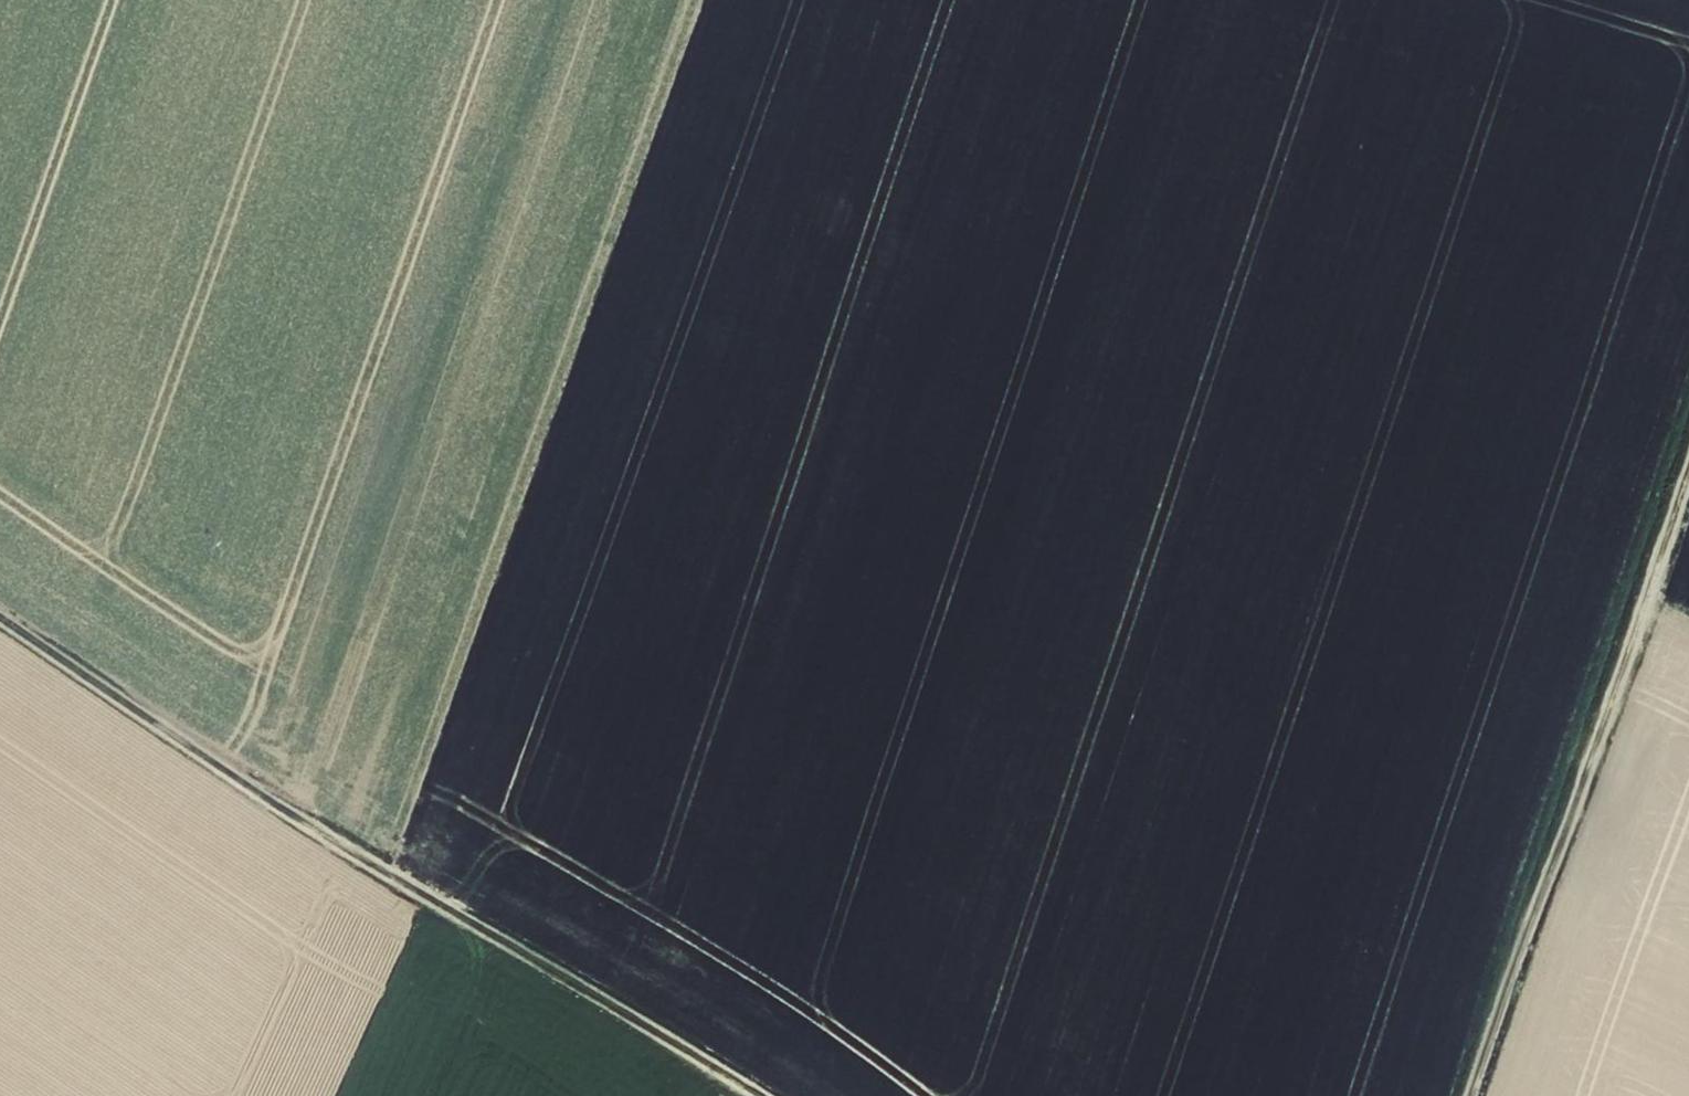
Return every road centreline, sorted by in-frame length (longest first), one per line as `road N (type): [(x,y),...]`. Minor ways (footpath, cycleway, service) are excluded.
road 1 (track): [(137,710),(758,1095)]
road 2 (track): [(1688,488),(1483,1095)]

